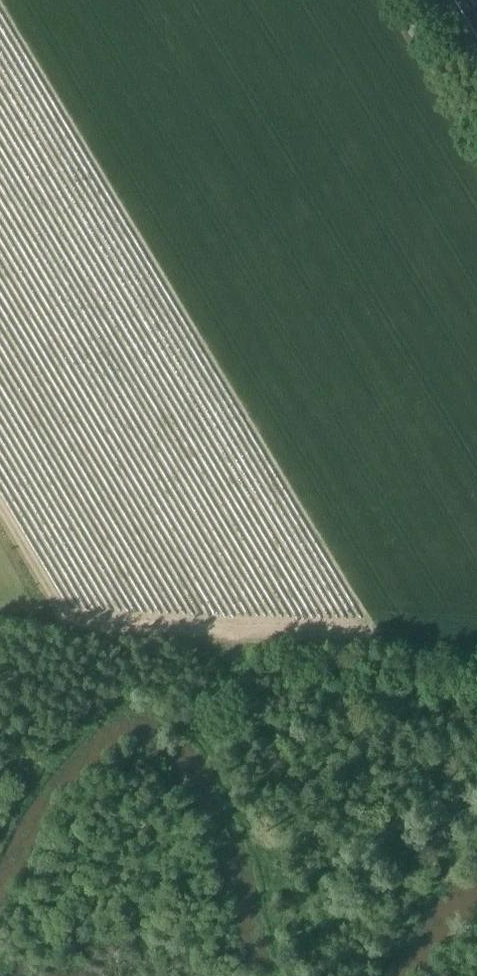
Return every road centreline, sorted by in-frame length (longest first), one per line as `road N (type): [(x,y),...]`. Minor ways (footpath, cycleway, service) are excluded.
road 1 (unclassified): [(476,139),(395,0)]

